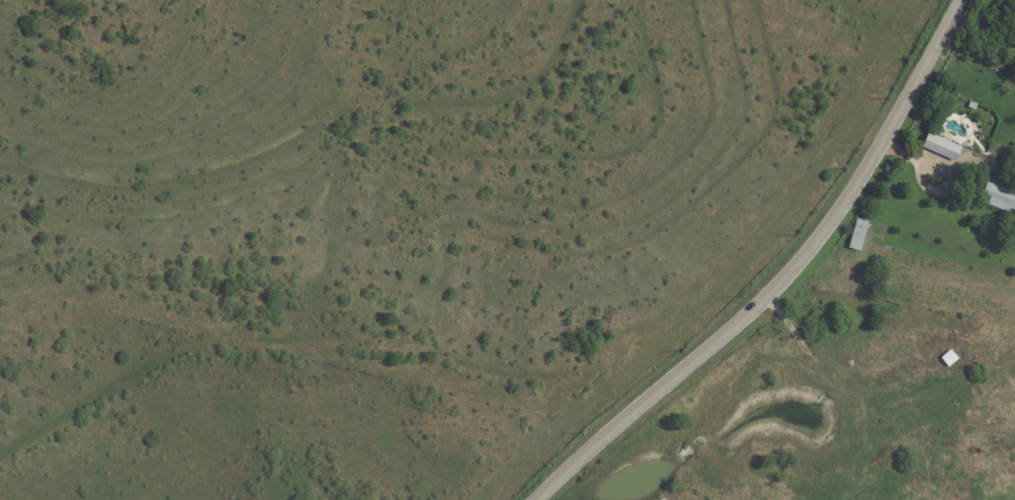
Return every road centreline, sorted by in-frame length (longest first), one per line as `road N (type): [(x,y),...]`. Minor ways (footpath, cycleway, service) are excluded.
road 1 (tertiary): [(964,0),(881,159),(806,255),(547,499)]

